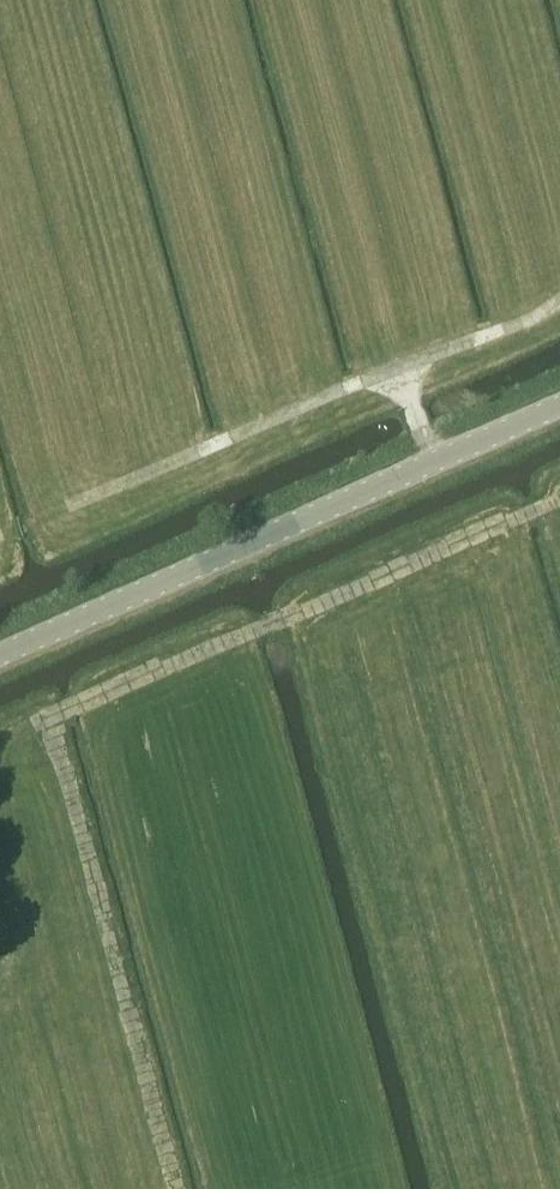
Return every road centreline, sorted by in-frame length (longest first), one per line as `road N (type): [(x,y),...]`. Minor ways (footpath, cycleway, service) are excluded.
road 1 (track): [(177,1188),(49,720),(559,497)]
road 2 (track): [(0,541),(321,396),(498,333),(559,296)]
road 3 (unclassified): [(0,654),(559,410)]

